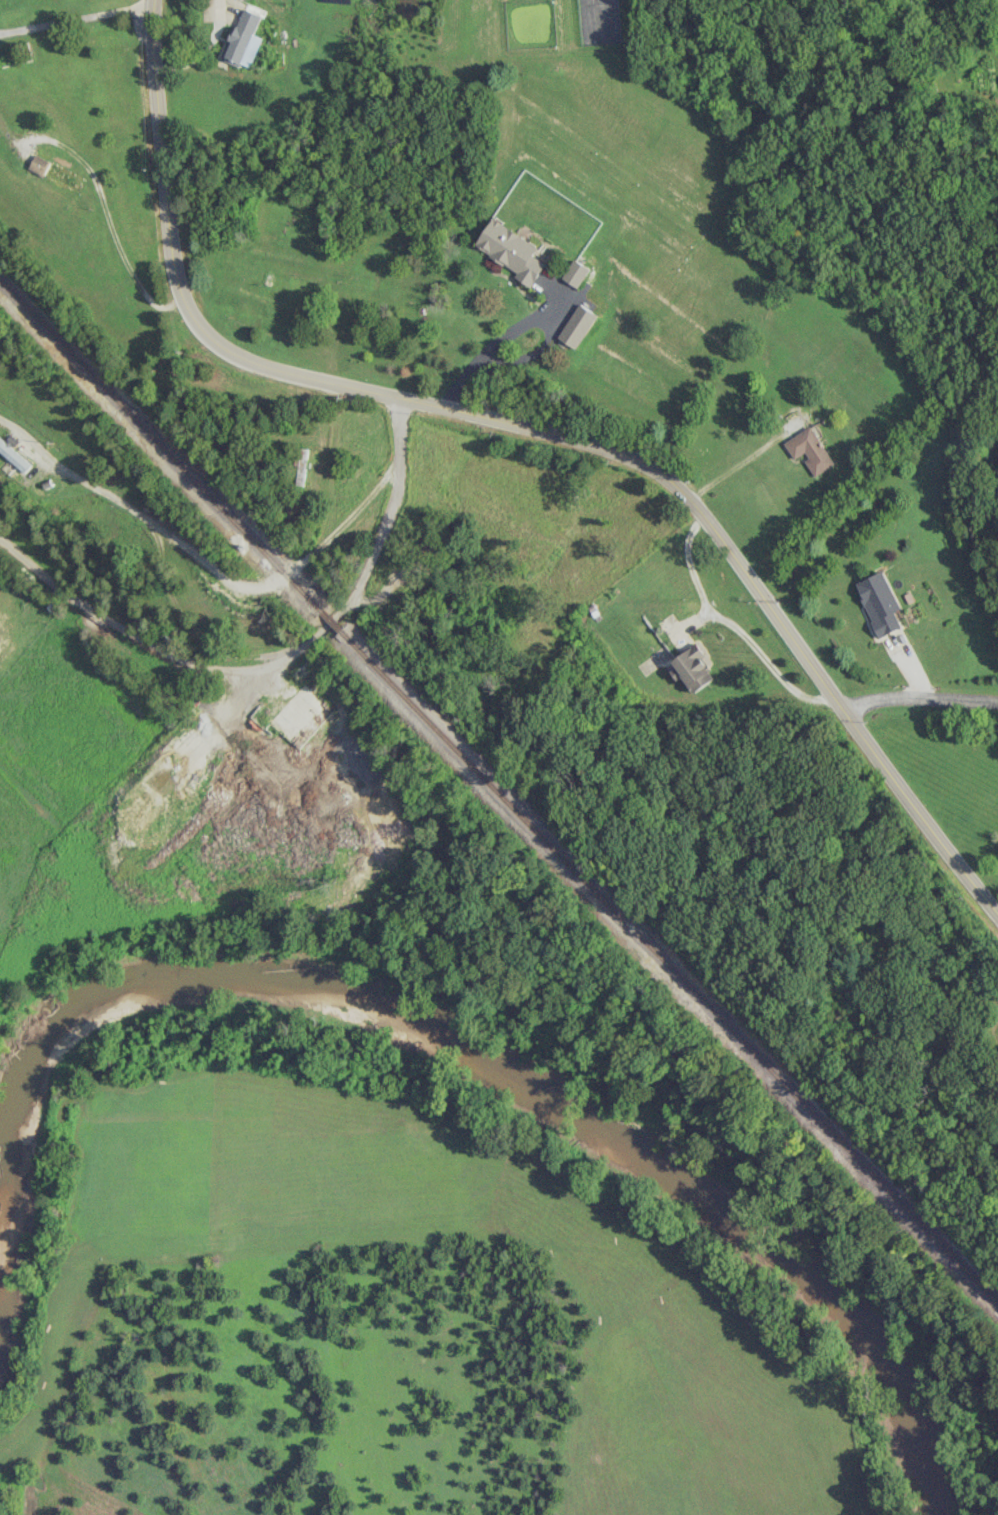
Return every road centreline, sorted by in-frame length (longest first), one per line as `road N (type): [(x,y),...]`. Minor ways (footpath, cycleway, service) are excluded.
road 1 (tertiary): [(997,913),(708,517),(652,469),(607,449),(314,380),(215,345),(187,312),(174,277),(153,0)]
road 2 (residential): [(838,704),(997,699)]

